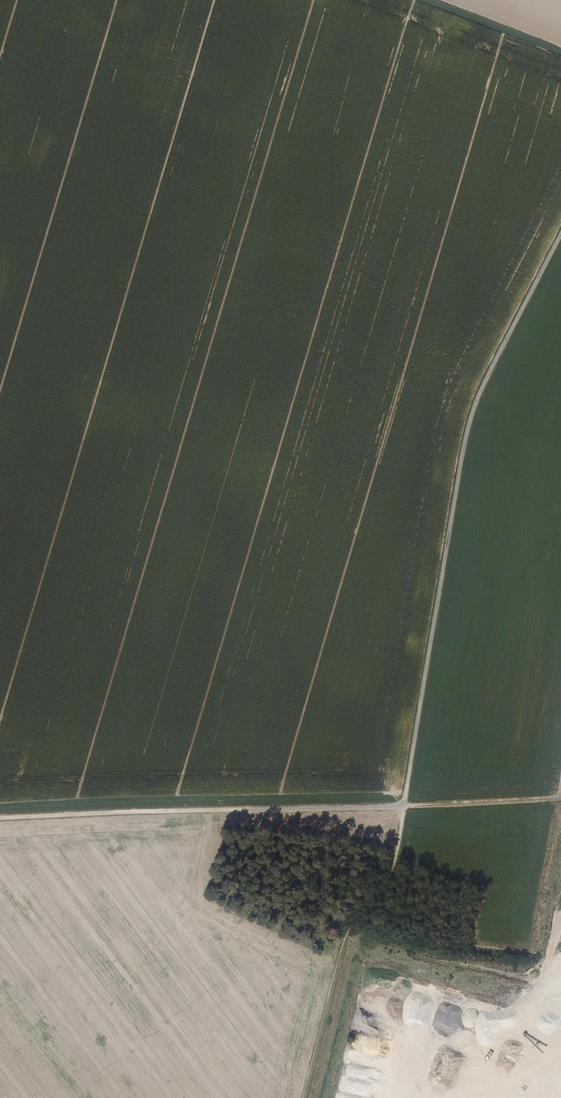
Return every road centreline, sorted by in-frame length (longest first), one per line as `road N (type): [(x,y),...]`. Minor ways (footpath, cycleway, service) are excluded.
road 1 (track): [(560,236),(478,395),(405,804)]
road 2 (track): [(405,804),(0,820)]
road 3 (track): [(560,798),(405,804)]

